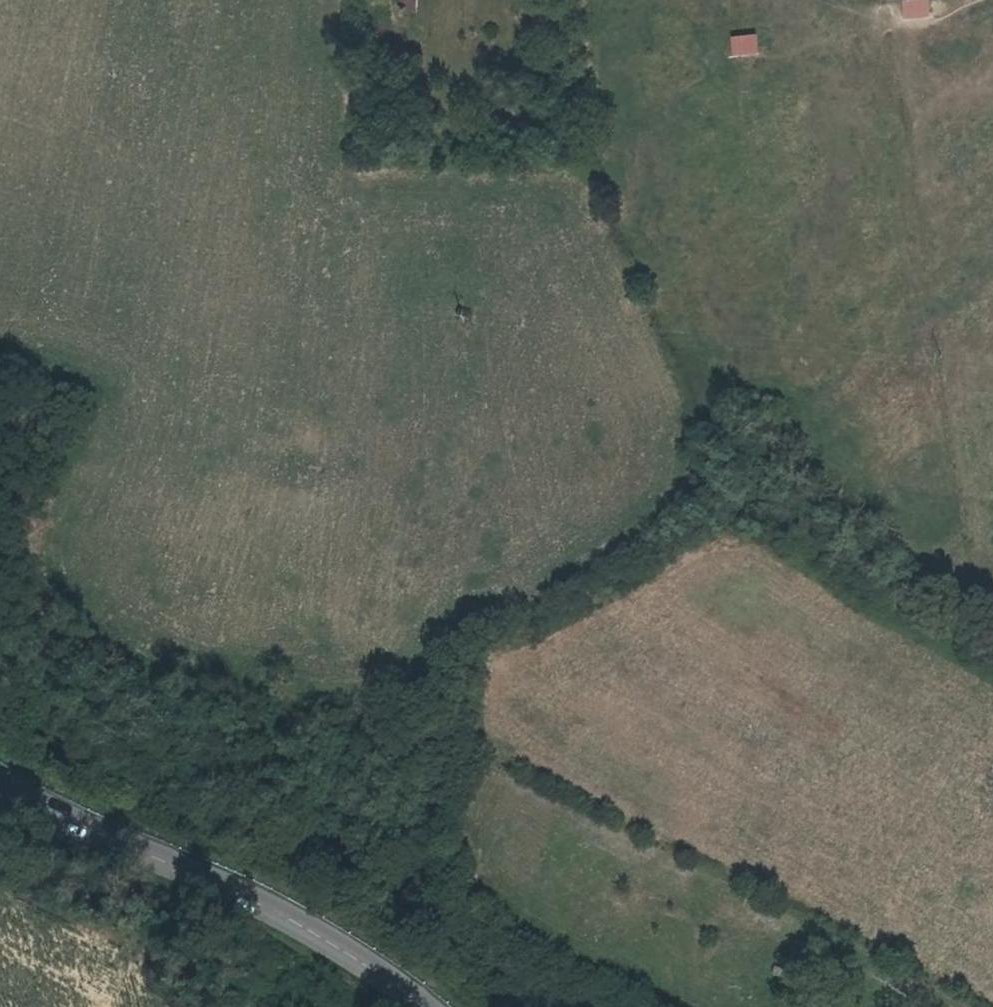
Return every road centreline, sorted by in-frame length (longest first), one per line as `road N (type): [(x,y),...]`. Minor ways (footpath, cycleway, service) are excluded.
road 1 (secondary): [(422,1006),(309,932),(0,783)]

